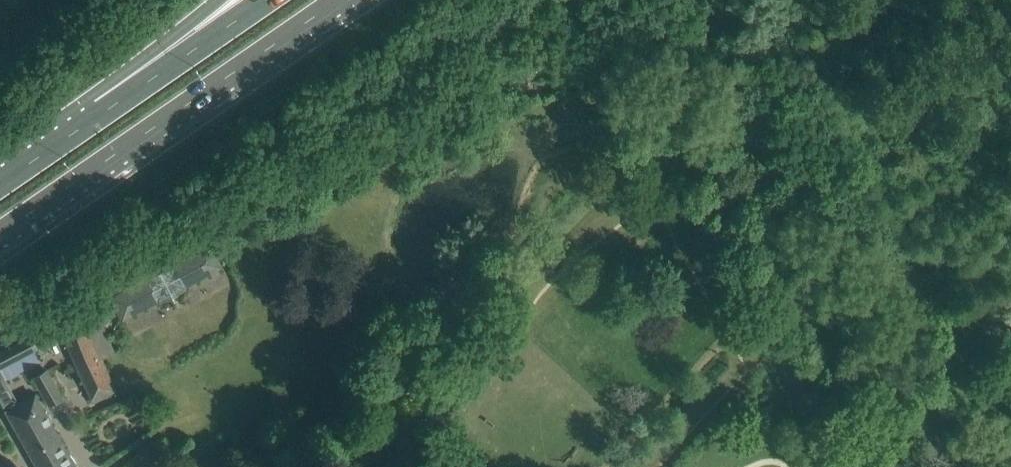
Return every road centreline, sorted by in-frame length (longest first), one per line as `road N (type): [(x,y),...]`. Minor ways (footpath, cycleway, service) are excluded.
road 1 (motorway): [(0,236),(343,0)]
road 2 (motorway): [(263,0),(104,110)]
road 3 (motorway): [(220,0),(104,110)]
road 4 (motorway): [(104,110),(0,183)]

